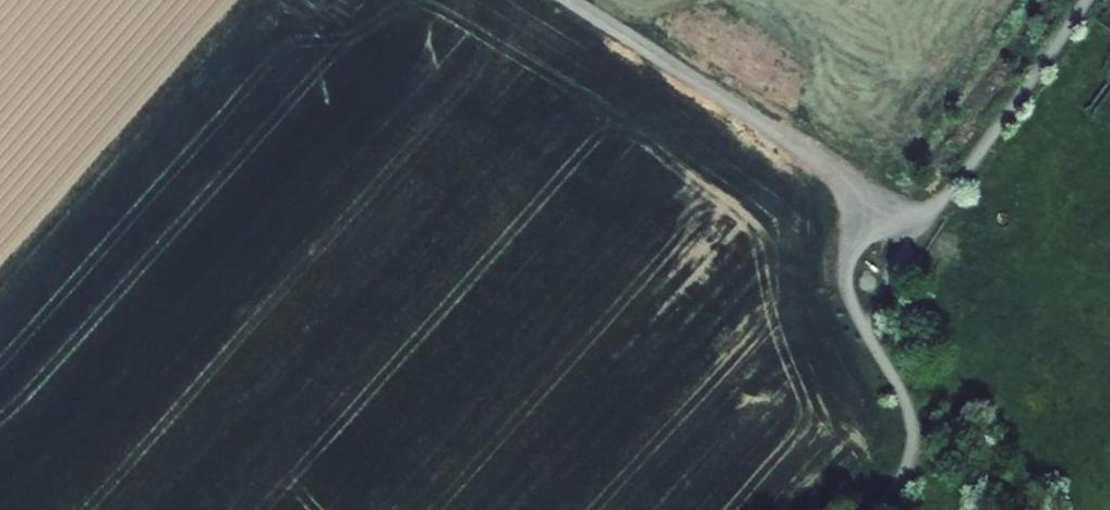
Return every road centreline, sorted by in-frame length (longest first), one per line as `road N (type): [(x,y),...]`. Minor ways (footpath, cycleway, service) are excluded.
road 1 (track): [(889,206),(564,0)]

